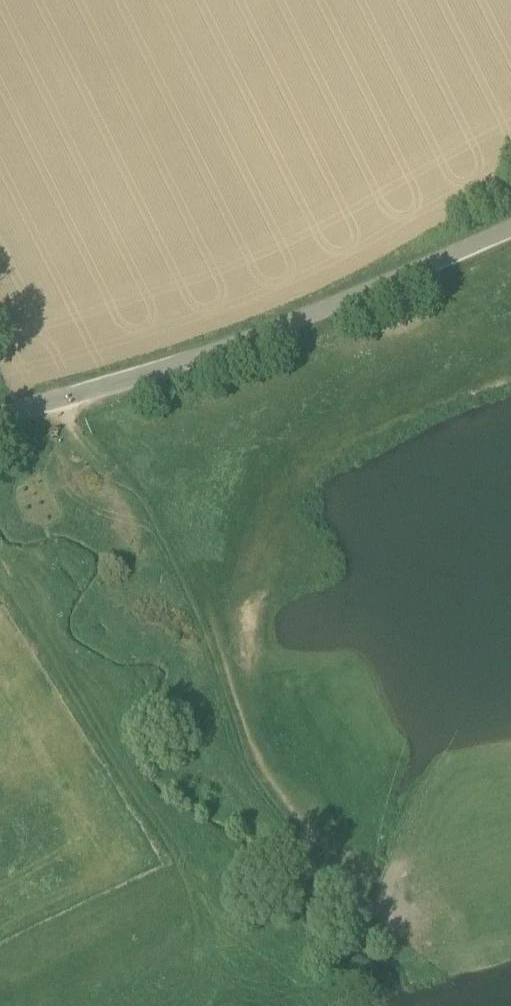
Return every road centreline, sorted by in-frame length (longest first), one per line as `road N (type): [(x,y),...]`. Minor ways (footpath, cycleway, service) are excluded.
road 1 (unclassified): [(0,418),(348,302),(510,229)]
road 2 (track): [(59,399),(81,440),(134,502),(201,628),(250,780),(293,839)]
road 3 (track): [(0,573),(178,861)]

